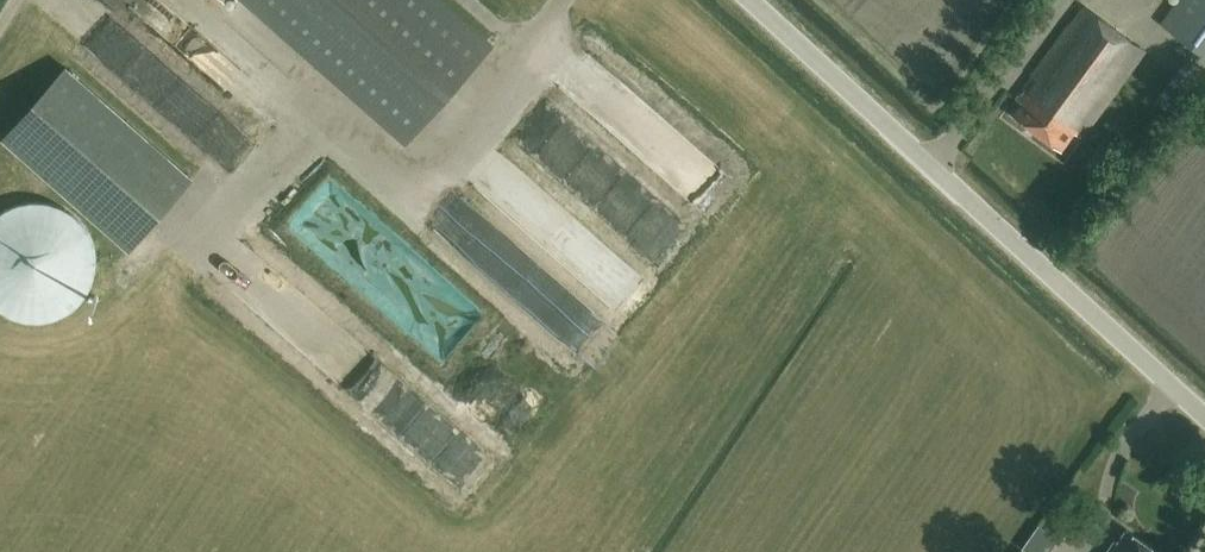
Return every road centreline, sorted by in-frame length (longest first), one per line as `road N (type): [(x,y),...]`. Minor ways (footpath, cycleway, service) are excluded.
road 1 (unclassified): [(1204,416),(750,0)]

